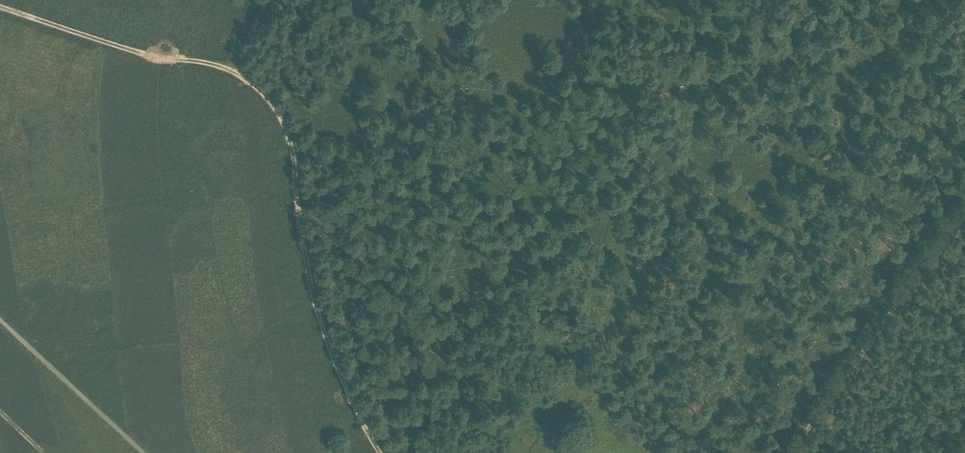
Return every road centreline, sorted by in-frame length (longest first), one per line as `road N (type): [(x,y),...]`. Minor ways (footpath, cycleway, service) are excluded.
road 1 (track): [(380,452),(312,280),(286,120),(268,97),(238,70),(153,56),(0,7)]
road 2 (track): [(815,452),(964,232)]

